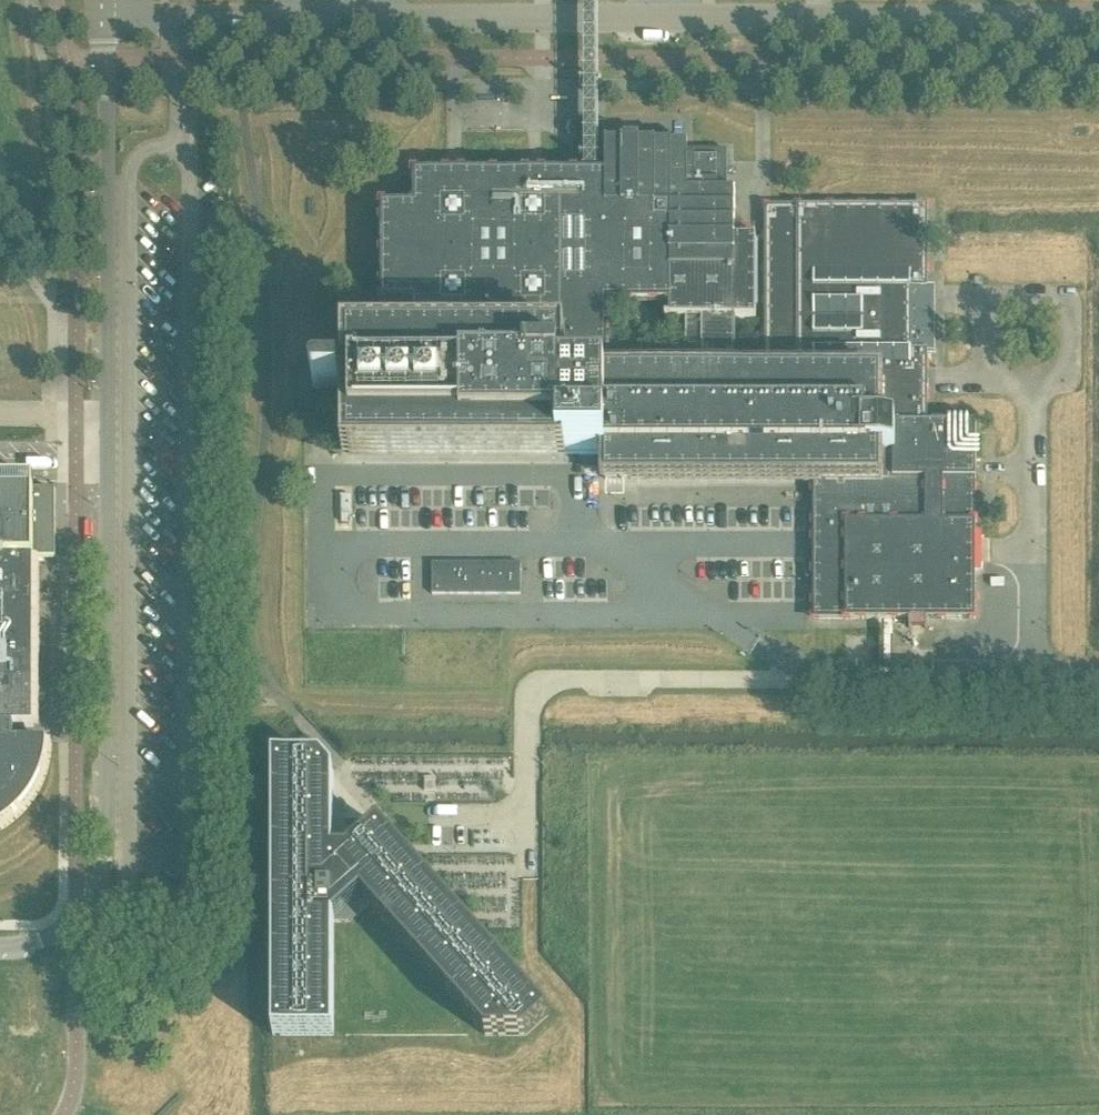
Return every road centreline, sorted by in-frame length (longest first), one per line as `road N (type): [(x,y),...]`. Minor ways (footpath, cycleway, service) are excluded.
road 1 (unclassified): [(0,947),(29,945),(75,926),(106,863),(103,58),(113,16)]
road 2 (unclassified): [(113,16),(1098,16)]

